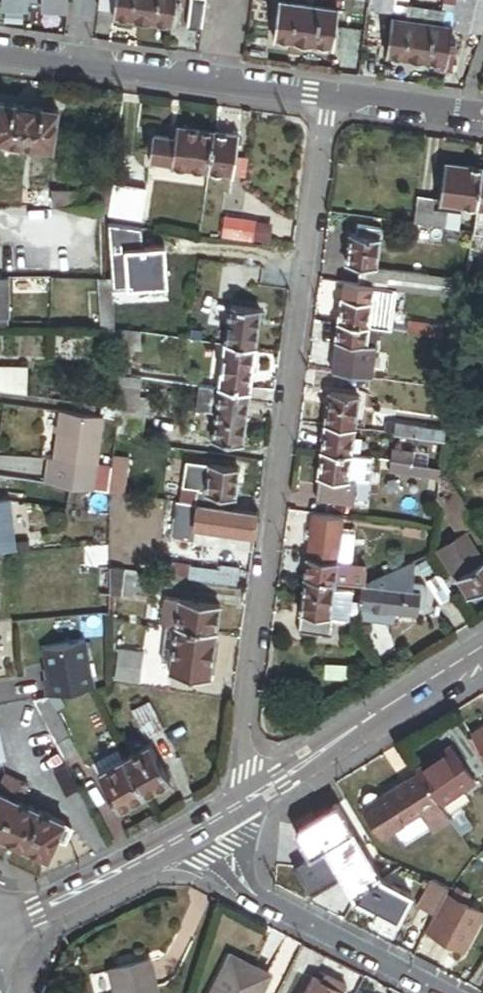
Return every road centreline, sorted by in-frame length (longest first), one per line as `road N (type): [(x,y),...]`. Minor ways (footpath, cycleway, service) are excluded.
road 1 (residential): [(331,98),(242,773),(251,798)]
road 2 (residential): [(208,825),(248,889),(439,992)]
road 3 (tertiary): [(482,651),(251,798)]
road 4 (residential): [(331,98),(79,63)]
road 5 (tertiary): [(208,825),(0,928)]
road 6 (residential): [(482,119),(331,98)]

